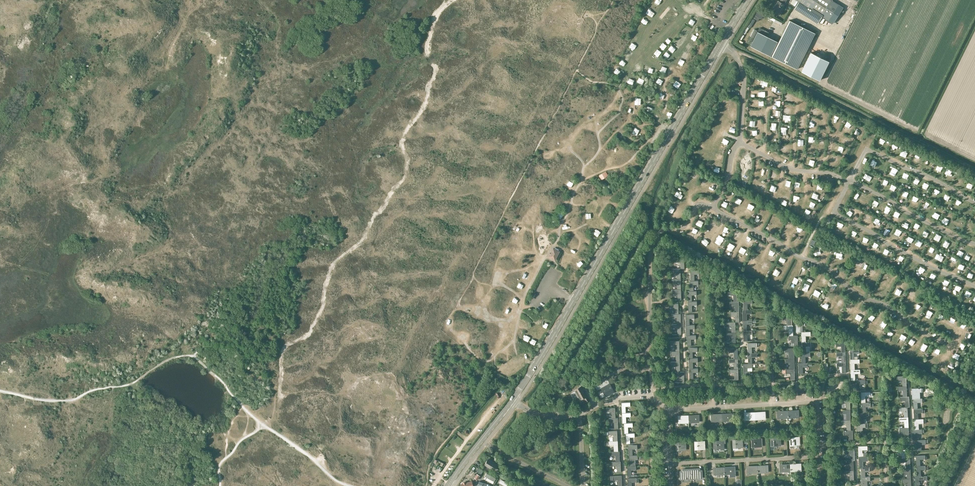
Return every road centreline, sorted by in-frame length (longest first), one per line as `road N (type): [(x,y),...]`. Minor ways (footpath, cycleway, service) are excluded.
road 1 (secondary): [(449,485),(536,367),(747,0)]
road 2 (track): [(974,171),(732,52)]
road 3 (residential): [(819,399),(668,407),(673,485)]
road 4 (track): [(832,45),(825,86),(917,132)]

